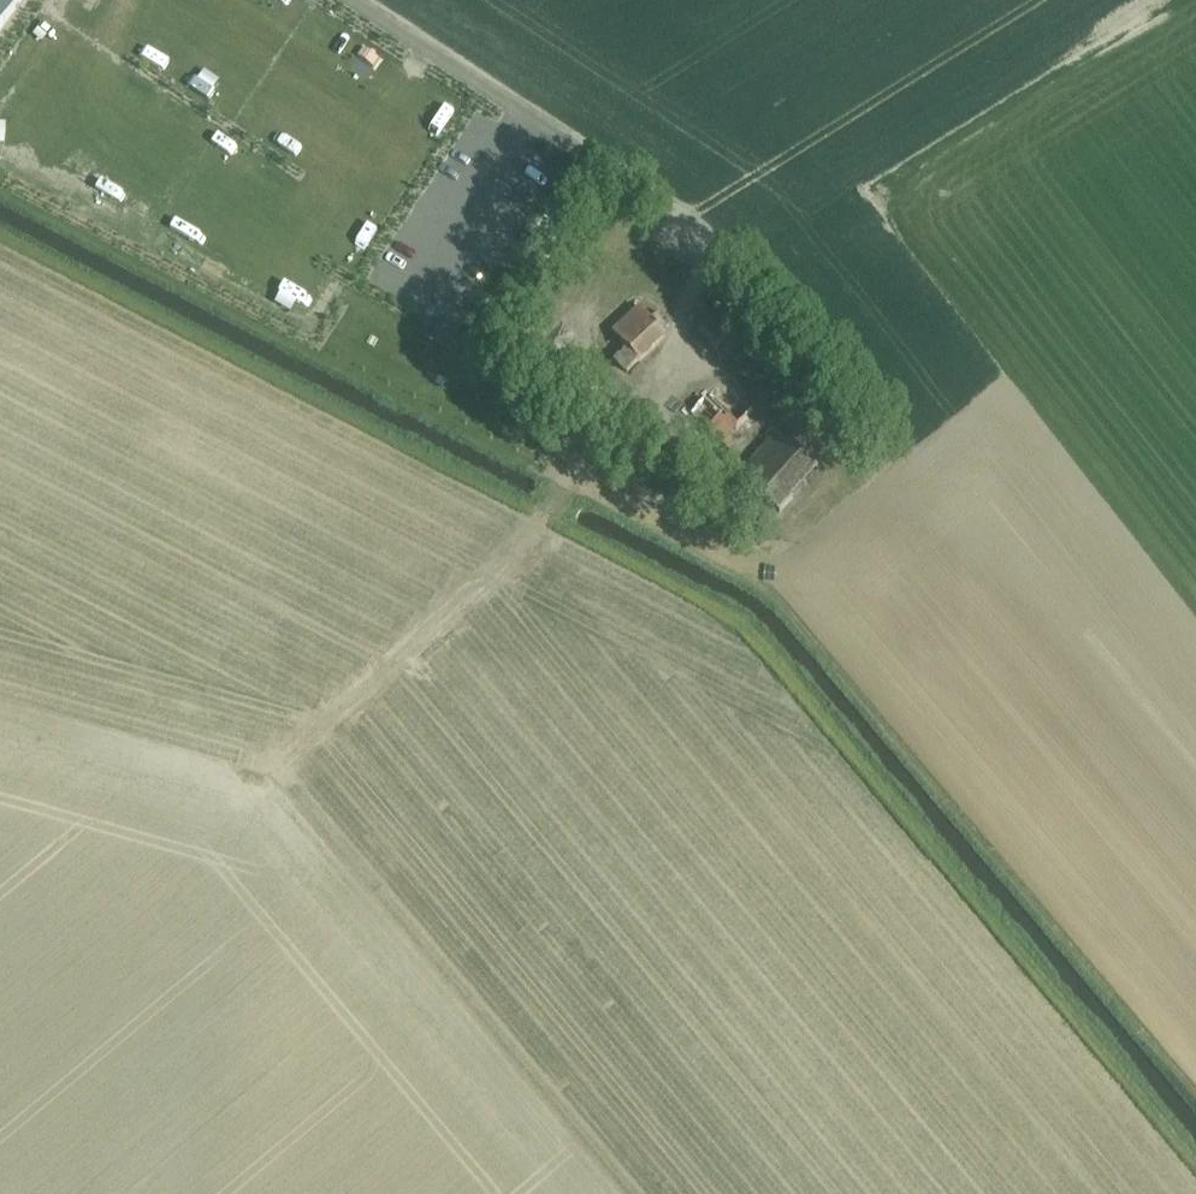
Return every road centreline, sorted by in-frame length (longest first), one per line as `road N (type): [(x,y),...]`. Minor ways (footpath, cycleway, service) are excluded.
road 1 (unclassified): [(734,255),(642,181),(359,0)]

